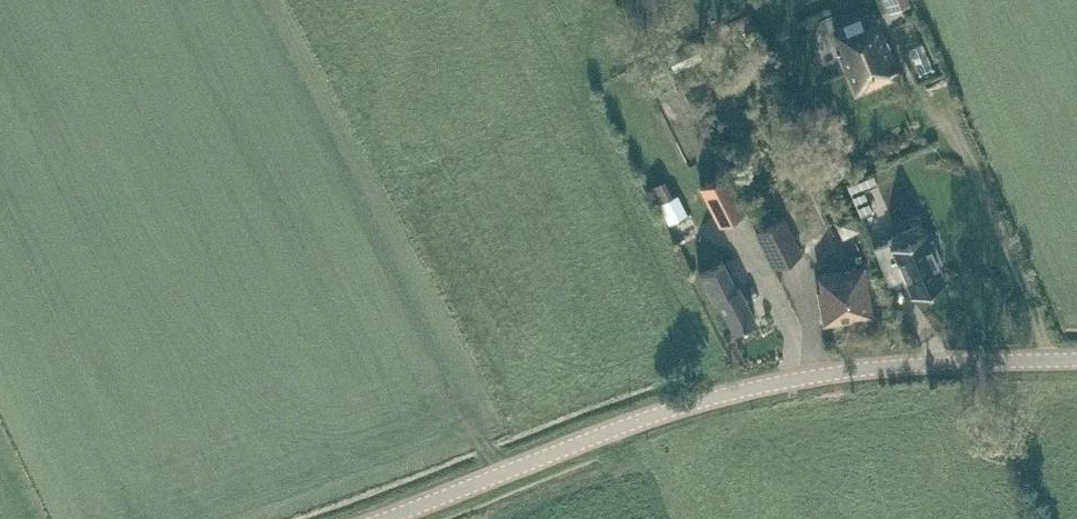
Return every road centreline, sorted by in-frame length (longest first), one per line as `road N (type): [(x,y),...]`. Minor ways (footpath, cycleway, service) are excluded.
road 1 (tertiary): [(378,518),(628,424),(759,385),(835,371),(1076,359)]

